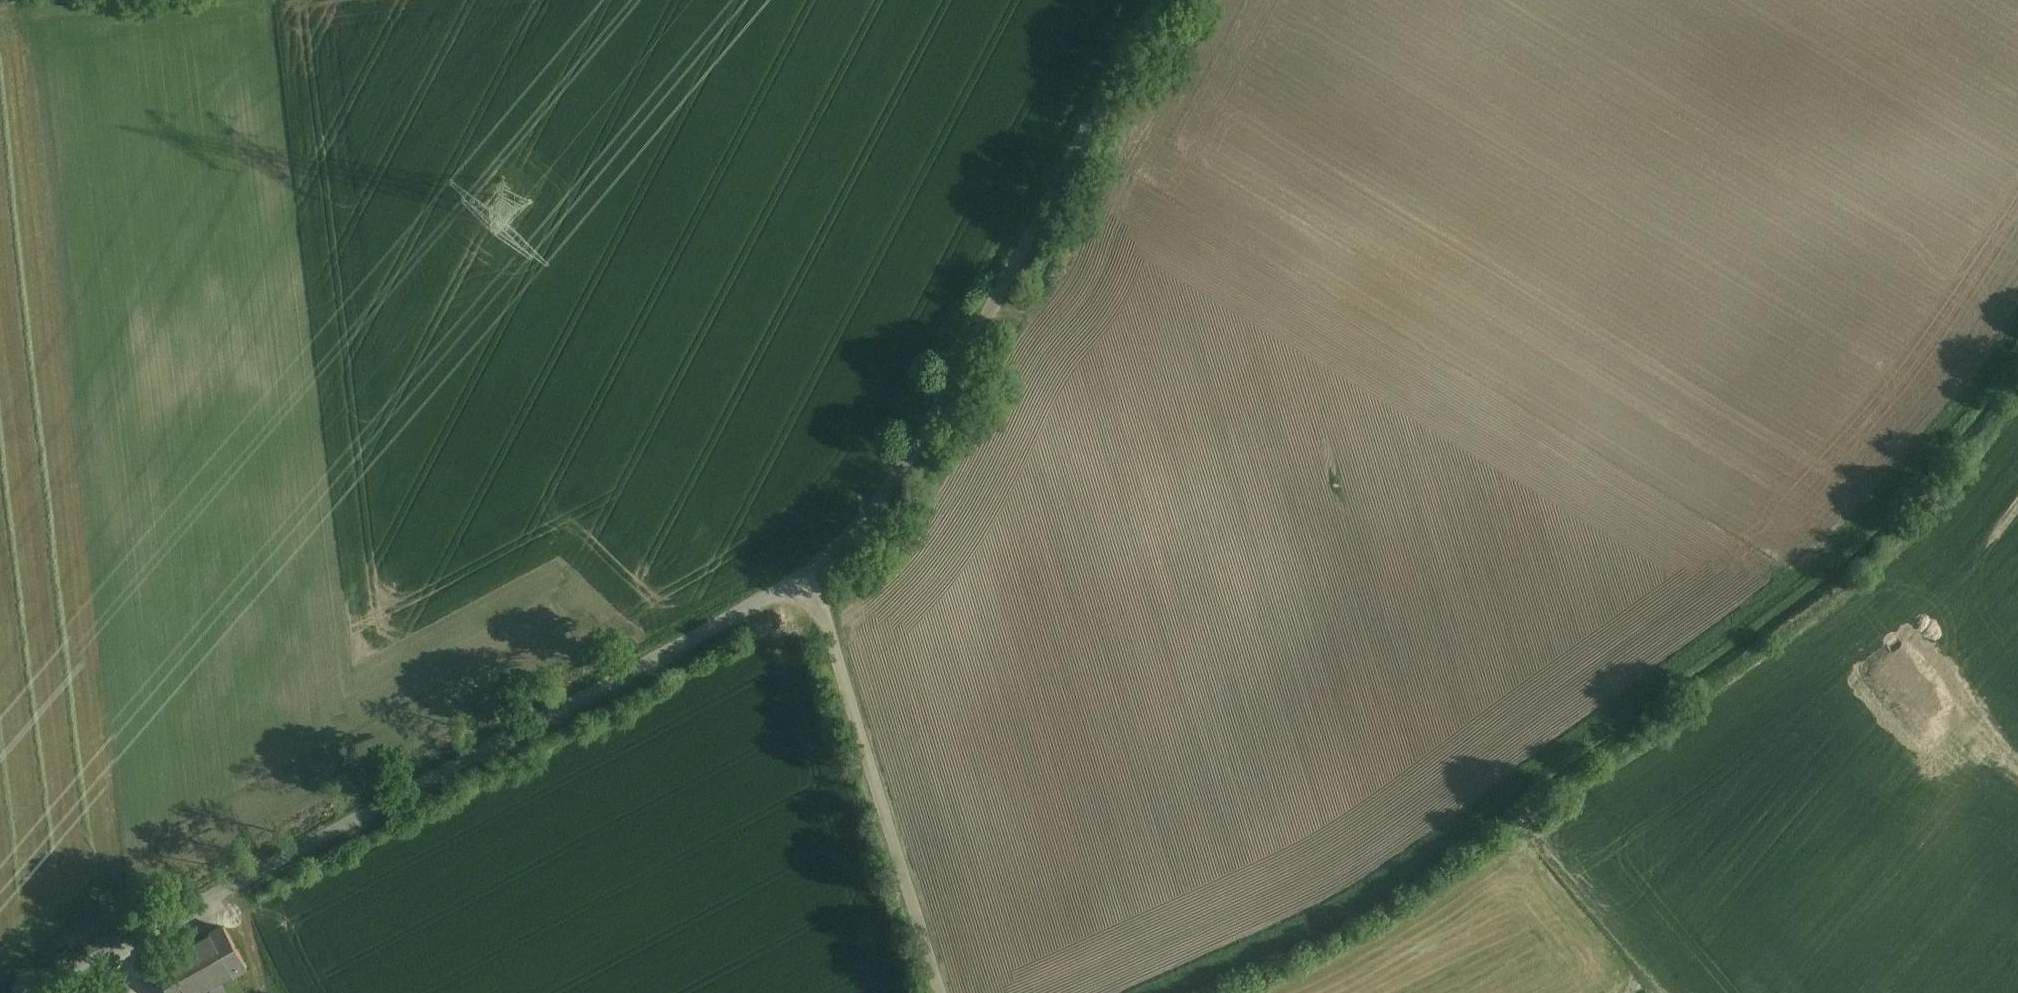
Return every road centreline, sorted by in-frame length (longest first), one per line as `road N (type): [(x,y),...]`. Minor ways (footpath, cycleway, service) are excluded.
road 1 (unclassified): [(0,985),(386,799),(811,578)]
road 2 (unclassified): [(811,578),(934,412),(1158,0)]
road 3 (unclassified): [(811,578),(940,992)]

